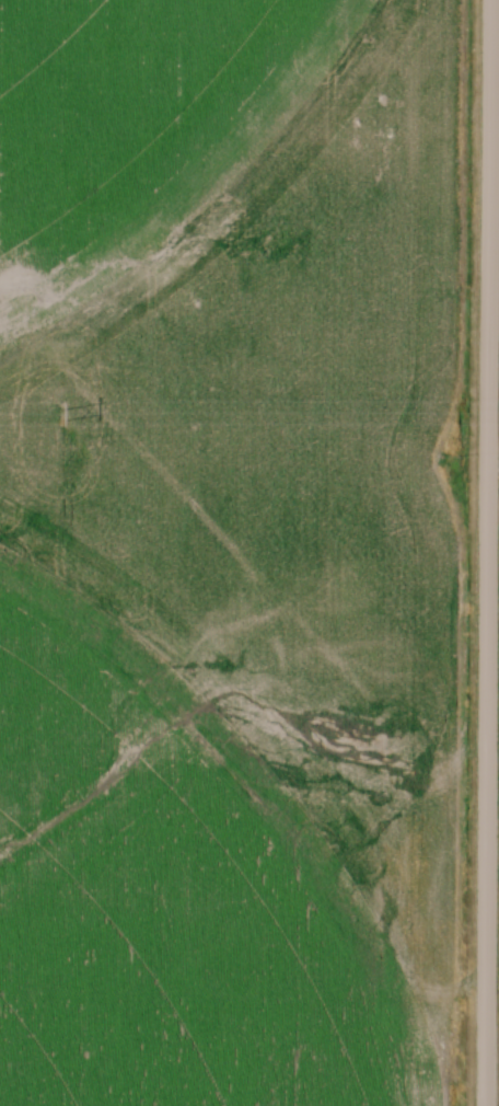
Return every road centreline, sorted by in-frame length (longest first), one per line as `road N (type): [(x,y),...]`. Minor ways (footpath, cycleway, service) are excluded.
road 1 (residential): [(487,1105),(490,0)]

